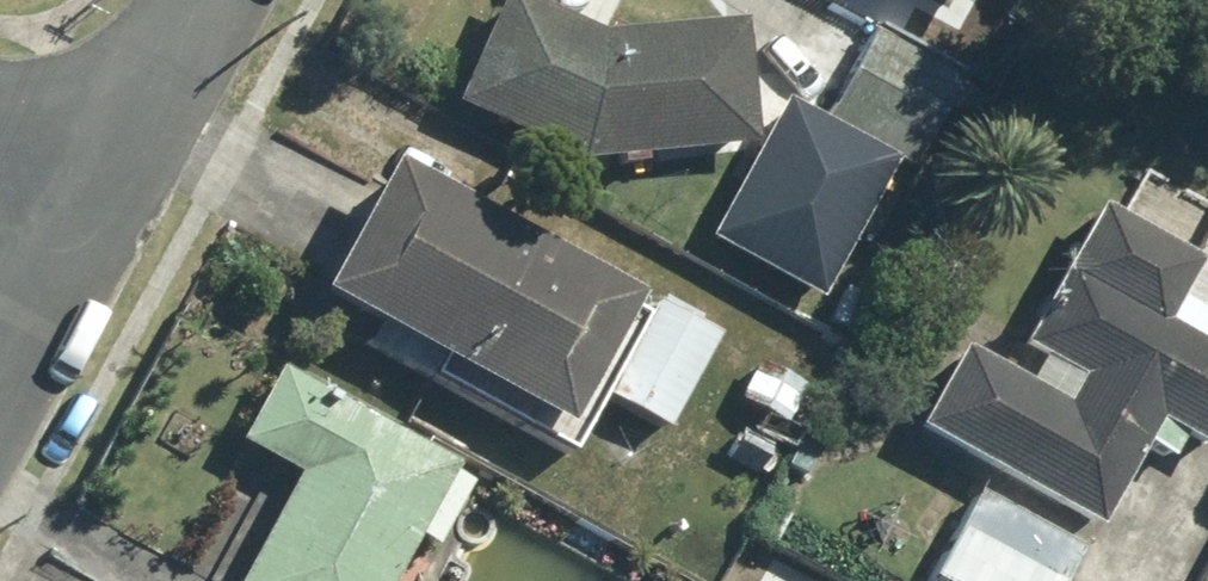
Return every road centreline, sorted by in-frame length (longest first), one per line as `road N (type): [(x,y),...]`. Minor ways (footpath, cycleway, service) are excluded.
road 1 (residential): [(97,206),(208,0)]
road 2 (residential): [(0,385),(97,206)]

